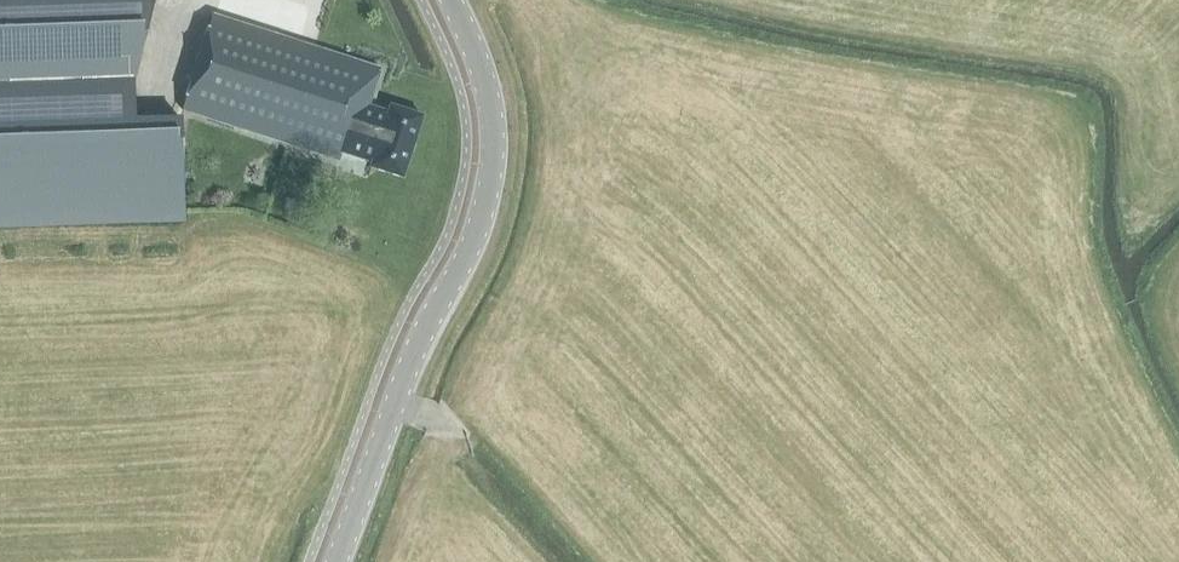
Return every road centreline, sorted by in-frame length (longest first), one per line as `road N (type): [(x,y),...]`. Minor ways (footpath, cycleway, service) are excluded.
road 1 (secondary): [(336,561),(420,334),(470,246),(491,164),(490,105),(449,0)]

